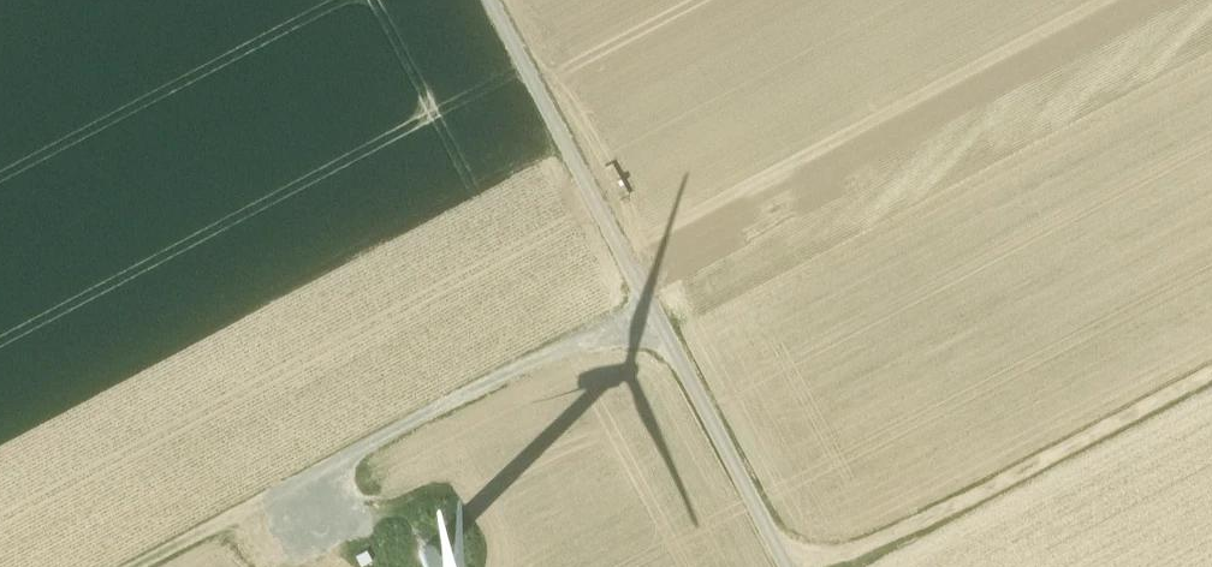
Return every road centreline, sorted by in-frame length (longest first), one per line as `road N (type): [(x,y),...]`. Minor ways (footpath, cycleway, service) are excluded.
road 1 (track): [(490,0),(787,566)]
road 2 (track): [(126,566),(646,296)]
road 3 (track): [(1211,373),(844,566)]

